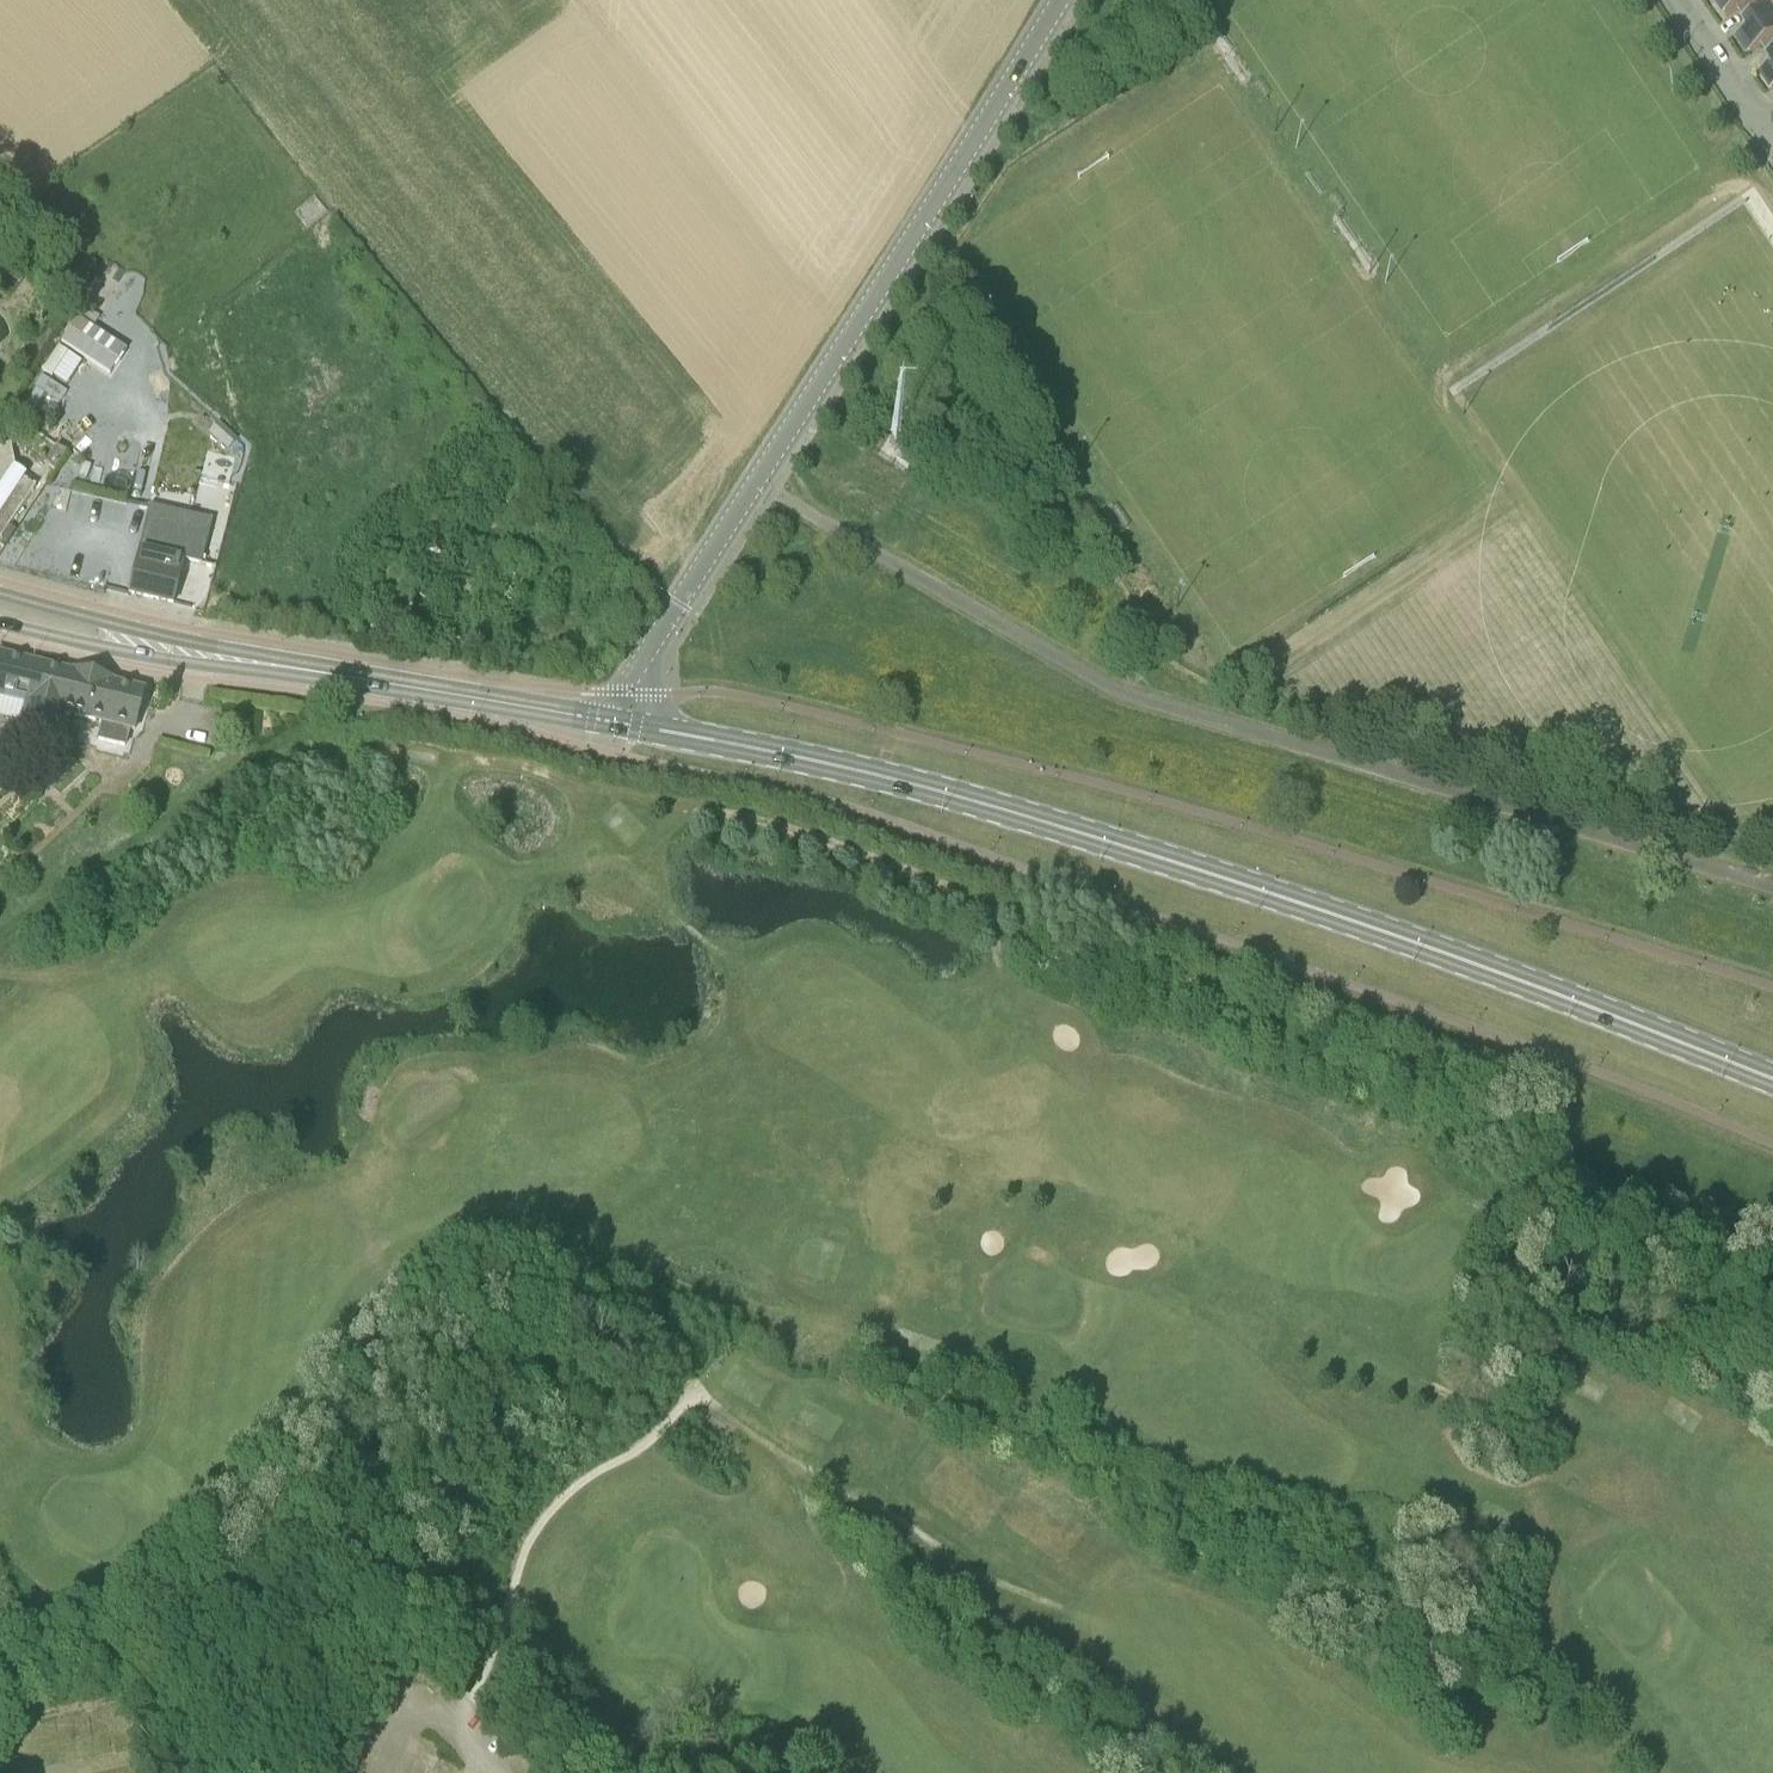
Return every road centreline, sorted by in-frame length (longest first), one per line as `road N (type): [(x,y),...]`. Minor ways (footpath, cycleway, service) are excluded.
road 1 (primary): [(1772,1077),(1443,950),(1086,833),(827,764),(626,723)]
road 2 (residential): [(626,723),(644,658),(1060,0)]
road 3 (primary): [(626,723),(284,667)]
road 4 (primary): [(284,667),(0,593)]
road 5 (primary): [(0,623),(184,659),(284,667)]
road 6 (residential): [(1683,0),(1767,125)]

